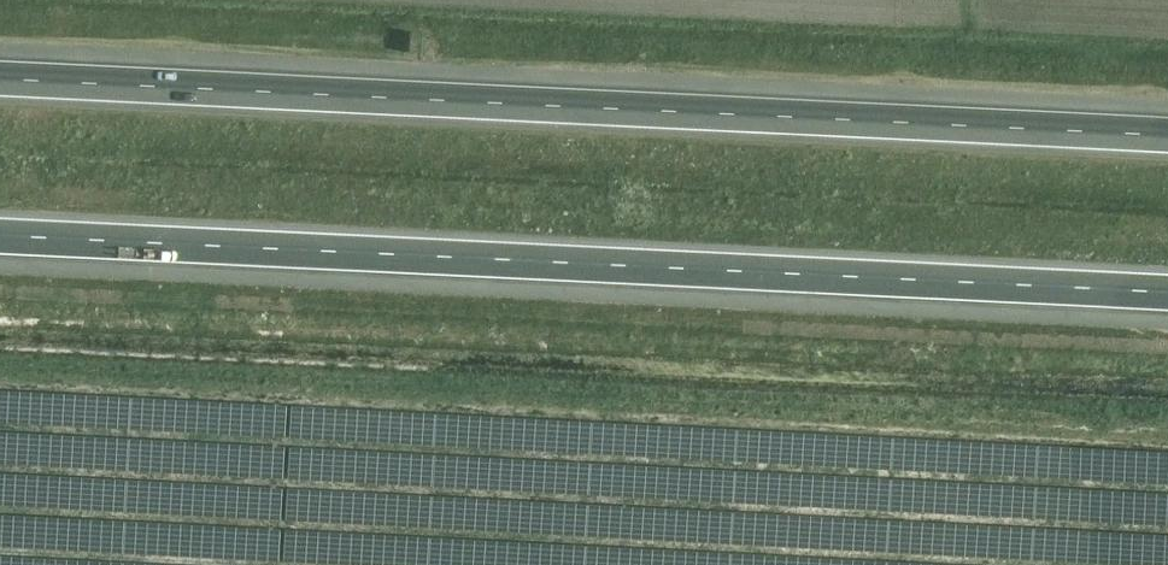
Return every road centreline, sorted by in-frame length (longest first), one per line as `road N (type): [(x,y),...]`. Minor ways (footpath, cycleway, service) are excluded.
road 1 (motorway): [(0,236),(1167,293)]
road 2 (motorway): [(1167,136),(0,79)]

